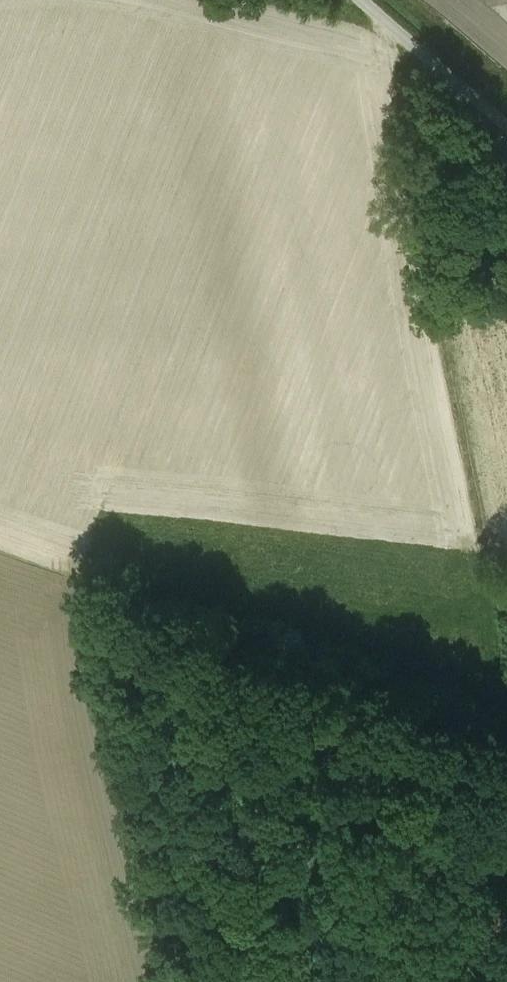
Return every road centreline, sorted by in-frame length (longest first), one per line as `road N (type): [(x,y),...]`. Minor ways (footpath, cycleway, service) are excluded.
road 1 (unclassified): [(506,125),(362,0)]

